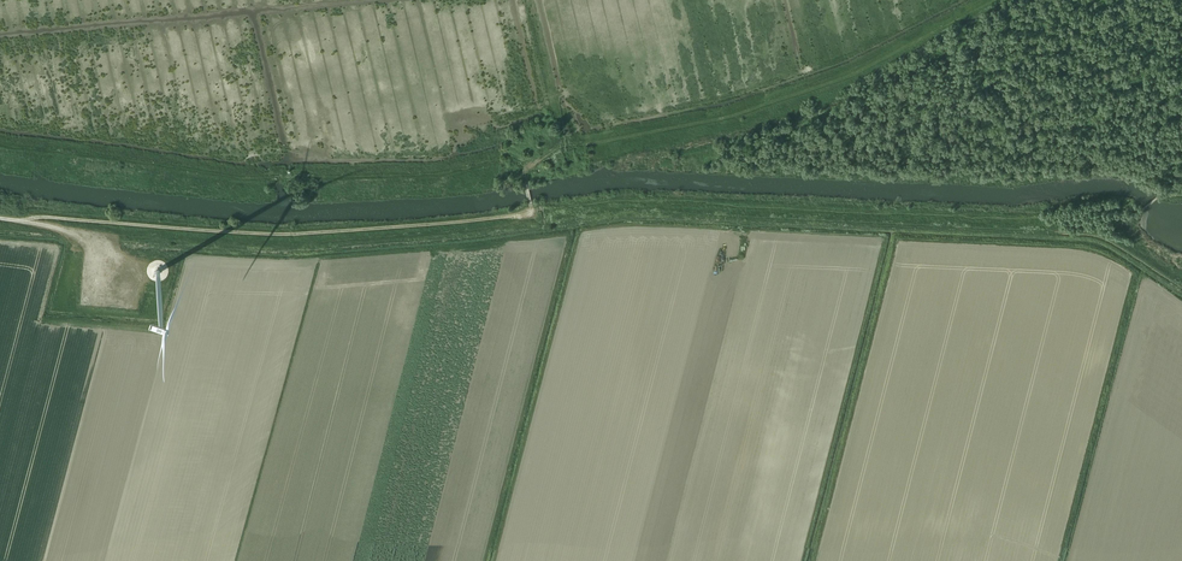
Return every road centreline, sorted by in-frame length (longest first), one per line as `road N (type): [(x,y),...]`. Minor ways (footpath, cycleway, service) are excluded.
road 1 (track): [(530,204),(489,218),(285,234),(0,214)]

